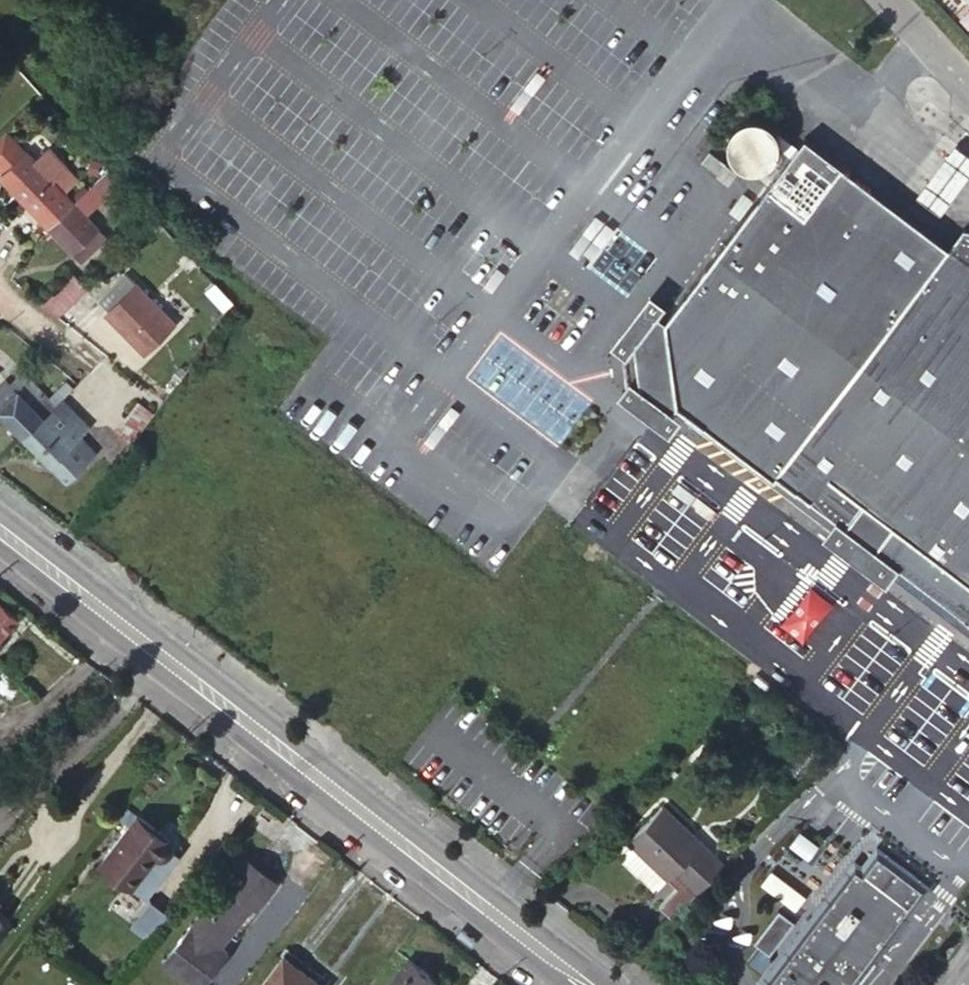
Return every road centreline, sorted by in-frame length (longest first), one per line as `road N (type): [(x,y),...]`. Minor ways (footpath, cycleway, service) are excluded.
road 1 (primary): [(596,984),(0,523)]

